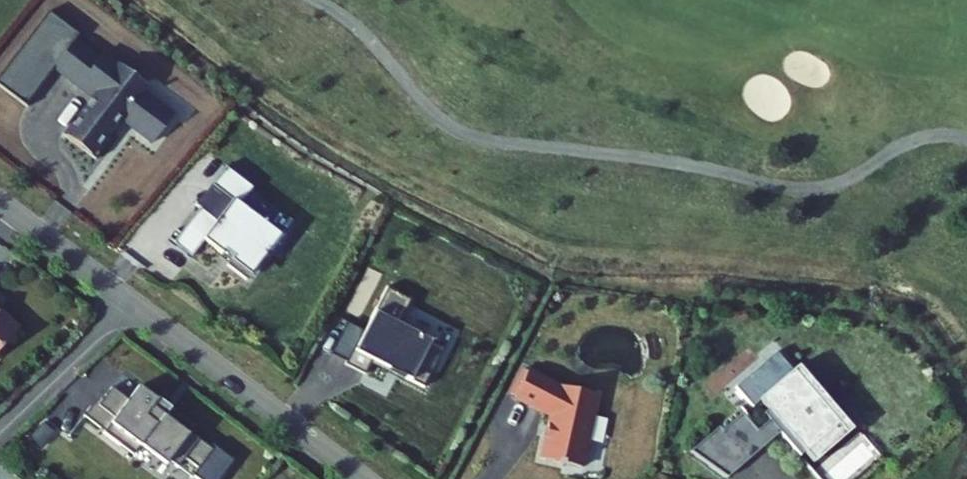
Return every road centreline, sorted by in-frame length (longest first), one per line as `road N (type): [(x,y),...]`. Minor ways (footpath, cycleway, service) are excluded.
road 1 (residential): [(128,299),(365,478)]
road 2 (residential): [(0,423),(128,299)]
road 3 (residential): [(0,202),(128,299)]

